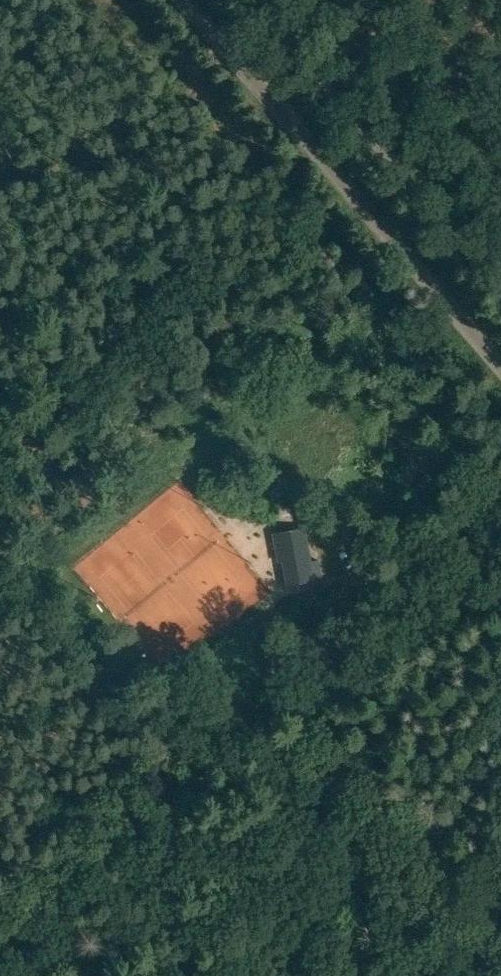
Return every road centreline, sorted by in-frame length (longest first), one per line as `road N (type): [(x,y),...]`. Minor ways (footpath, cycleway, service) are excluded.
road 1 (unclassified): [(500,366),(187,0)]

